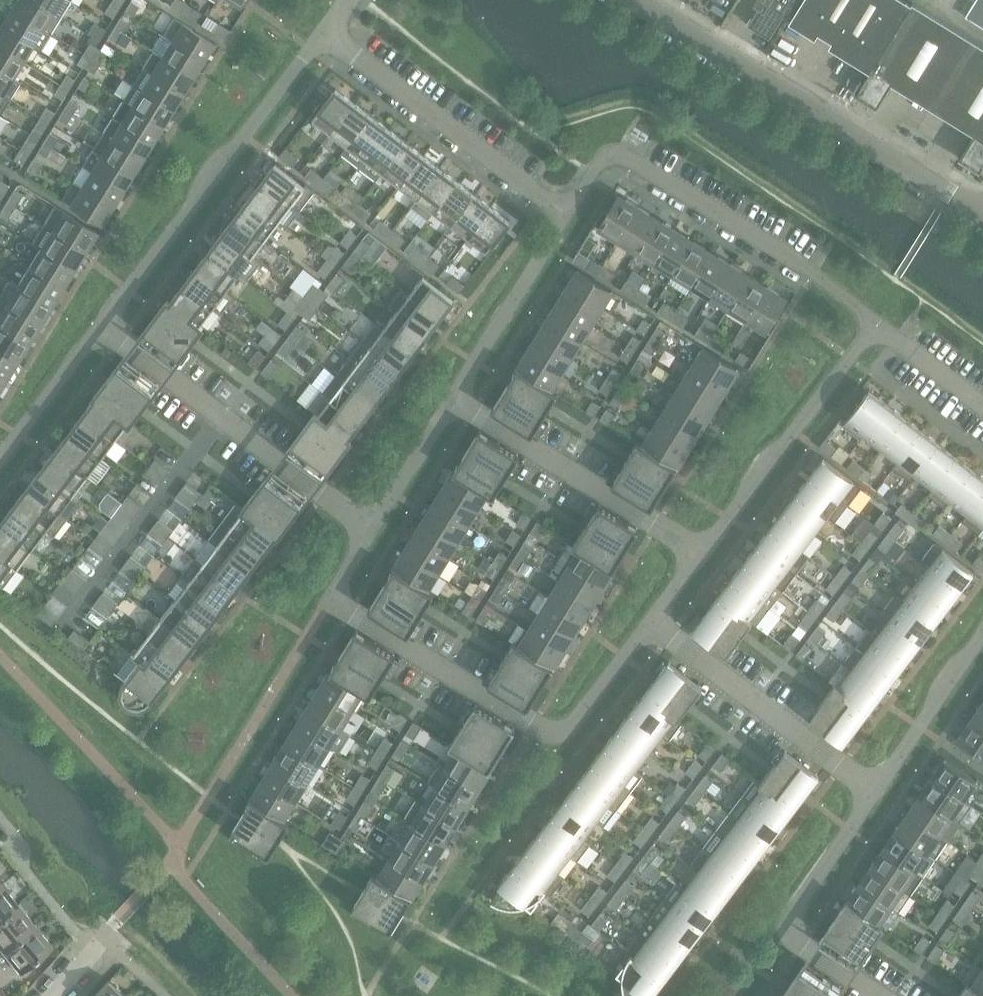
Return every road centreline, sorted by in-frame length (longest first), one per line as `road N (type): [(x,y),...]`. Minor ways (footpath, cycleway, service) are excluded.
road 1 (unclassified): [(982,208),(644,0)]
road 2 (residential): [(878,322),(813,271),(621,151),(595,171),(571,213)]
road 3 (residential): [(103,323),(323,33)]
road 4 (residential): [(377,527),(103,323)]
road 5 (residential): [(571,213),(323,33)]
road 6 (residential): [(699,552),(878,322)]
road 7 (residential): [(699,552),(454,402)]
road 8 (residential): [(879,790),(651,620)]
road 9 (residential): [(878,995),(804,943),(790,919),(879,790)]
road 10 (residential): [(460,679),(534,728),(573,728),(651,620)]
road 11 (residential): [(460,679),(342,605),(335,592),(377,527)]
road 12 (residential): [(454,402),(571,213)]
road 13 (residential): [(879,790),(982,637)]
road 14 (residential): [(0,458),(103,323)]
road 15 (residential): [(377,527),(454,402)]
road 16 (residential): [(982,402),(878,322)]

